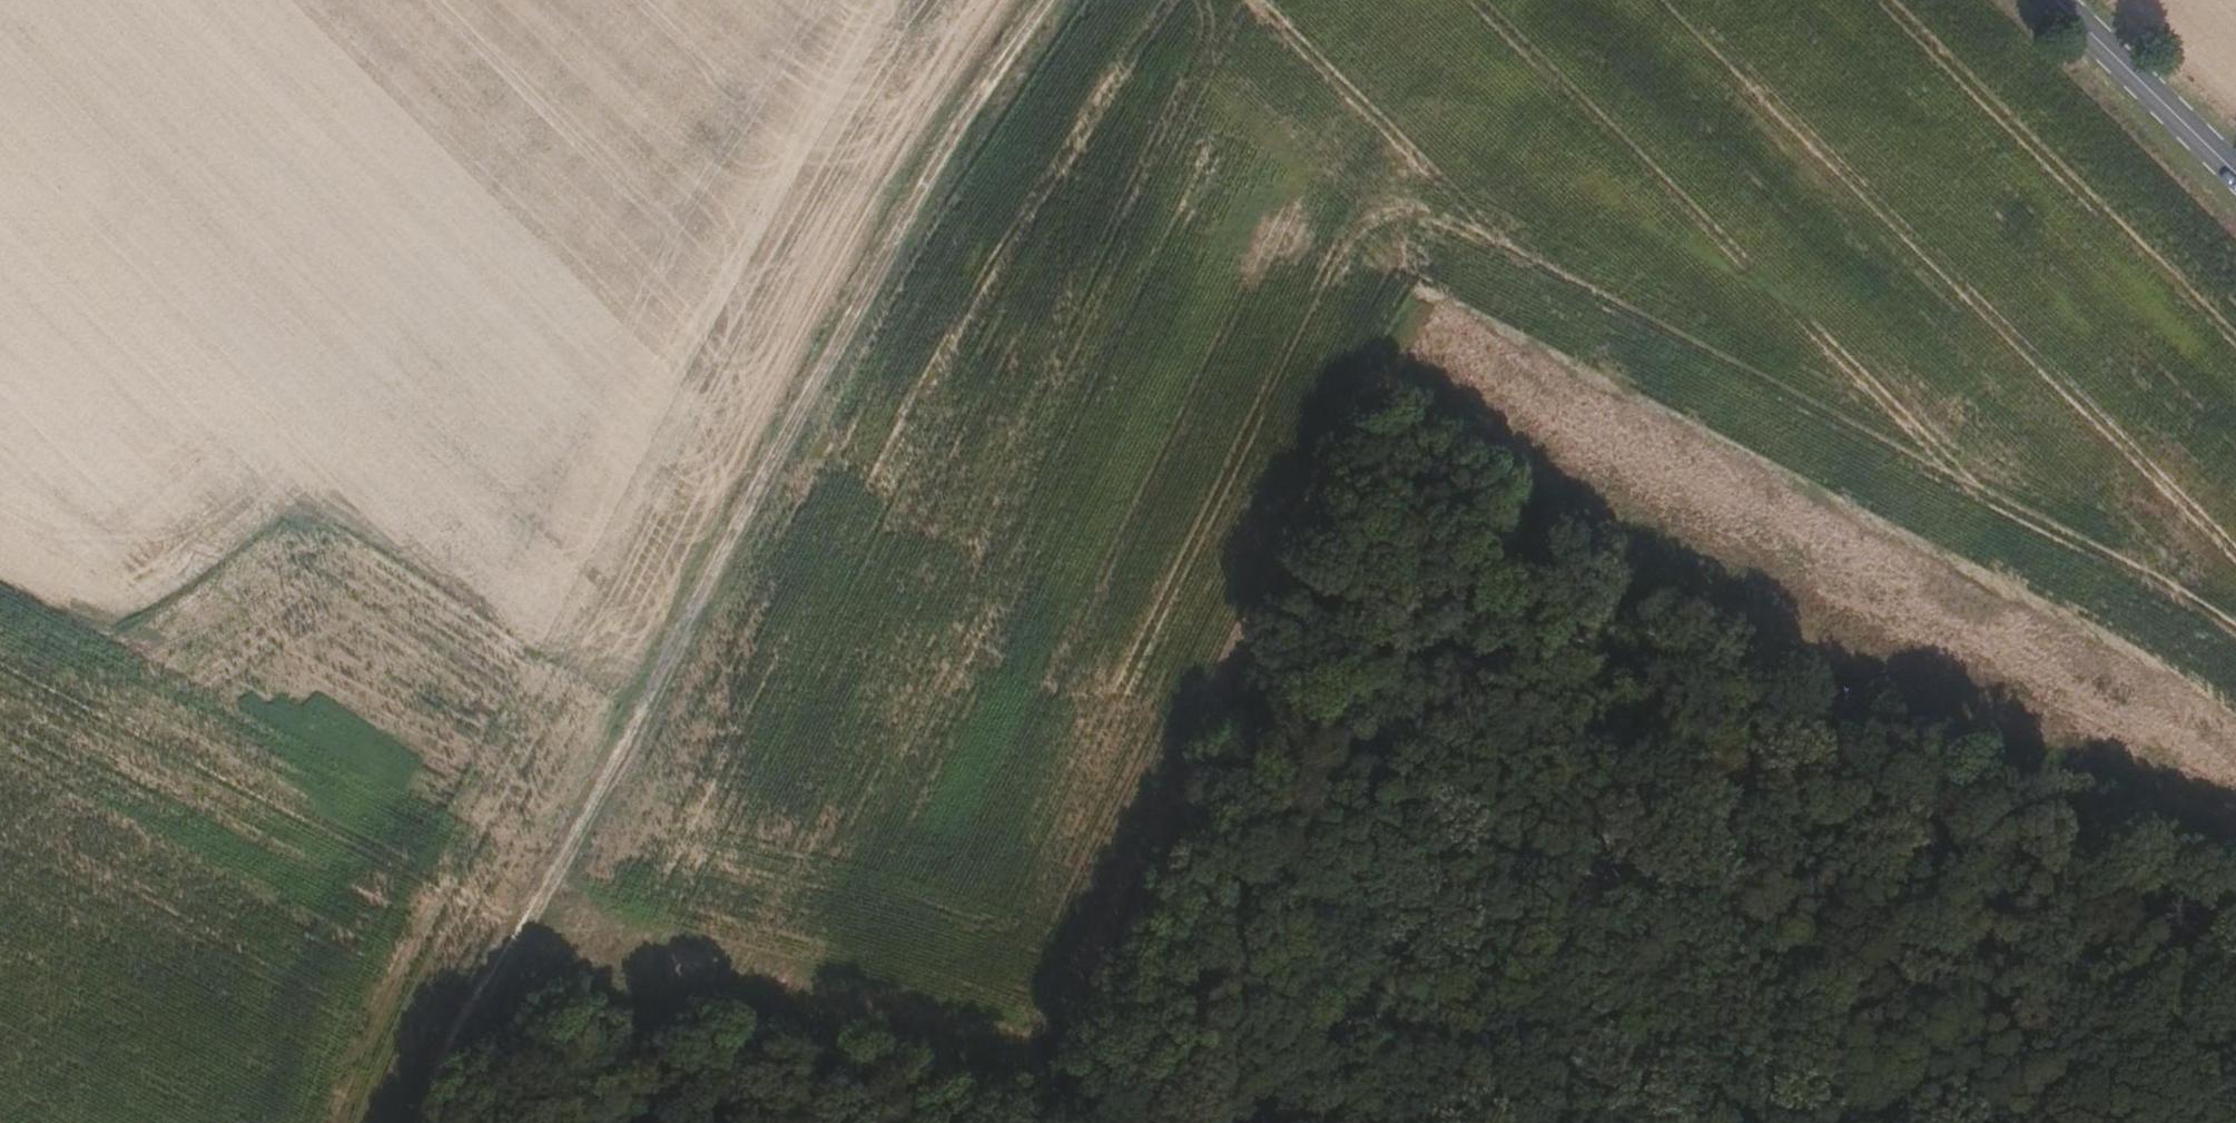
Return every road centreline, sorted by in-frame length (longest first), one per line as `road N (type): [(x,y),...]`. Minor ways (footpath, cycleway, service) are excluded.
road 1 (track): [(1059,0),(924,191),(473,1014),(435,1122)]
road 2 (secondary): [(2057,0),(2235,172)]

